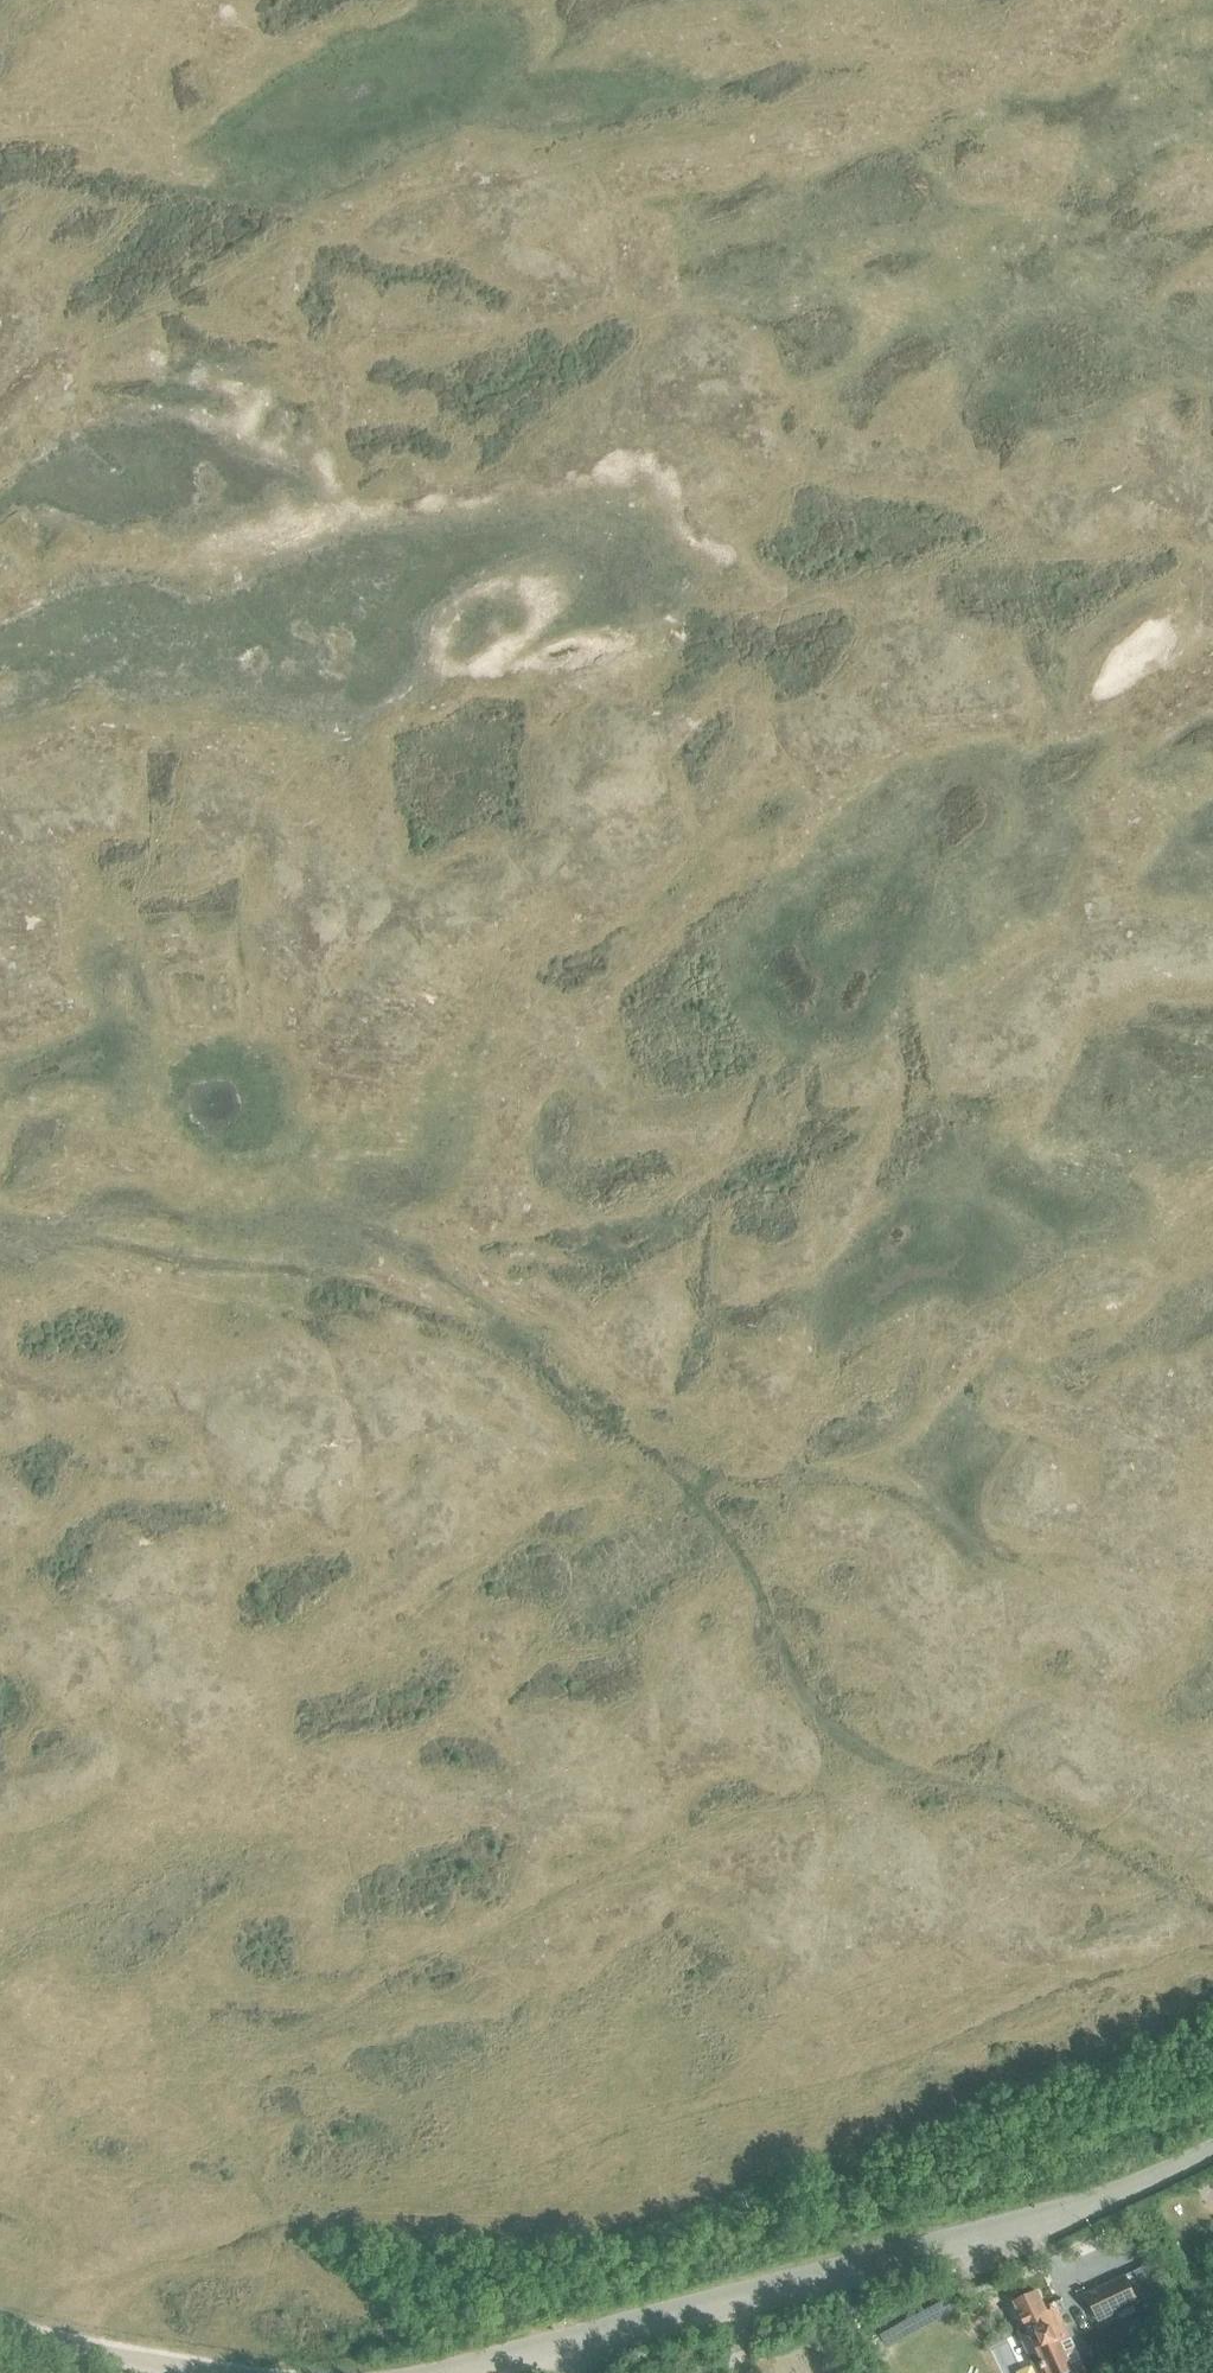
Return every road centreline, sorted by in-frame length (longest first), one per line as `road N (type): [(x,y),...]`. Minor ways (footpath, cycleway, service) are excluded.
road 1 (unclassified): [(567,2344),(654,2331),(965,2241),(1212,2150)]
road 2 (unclassified): [(213,2372),(0,2329)]

